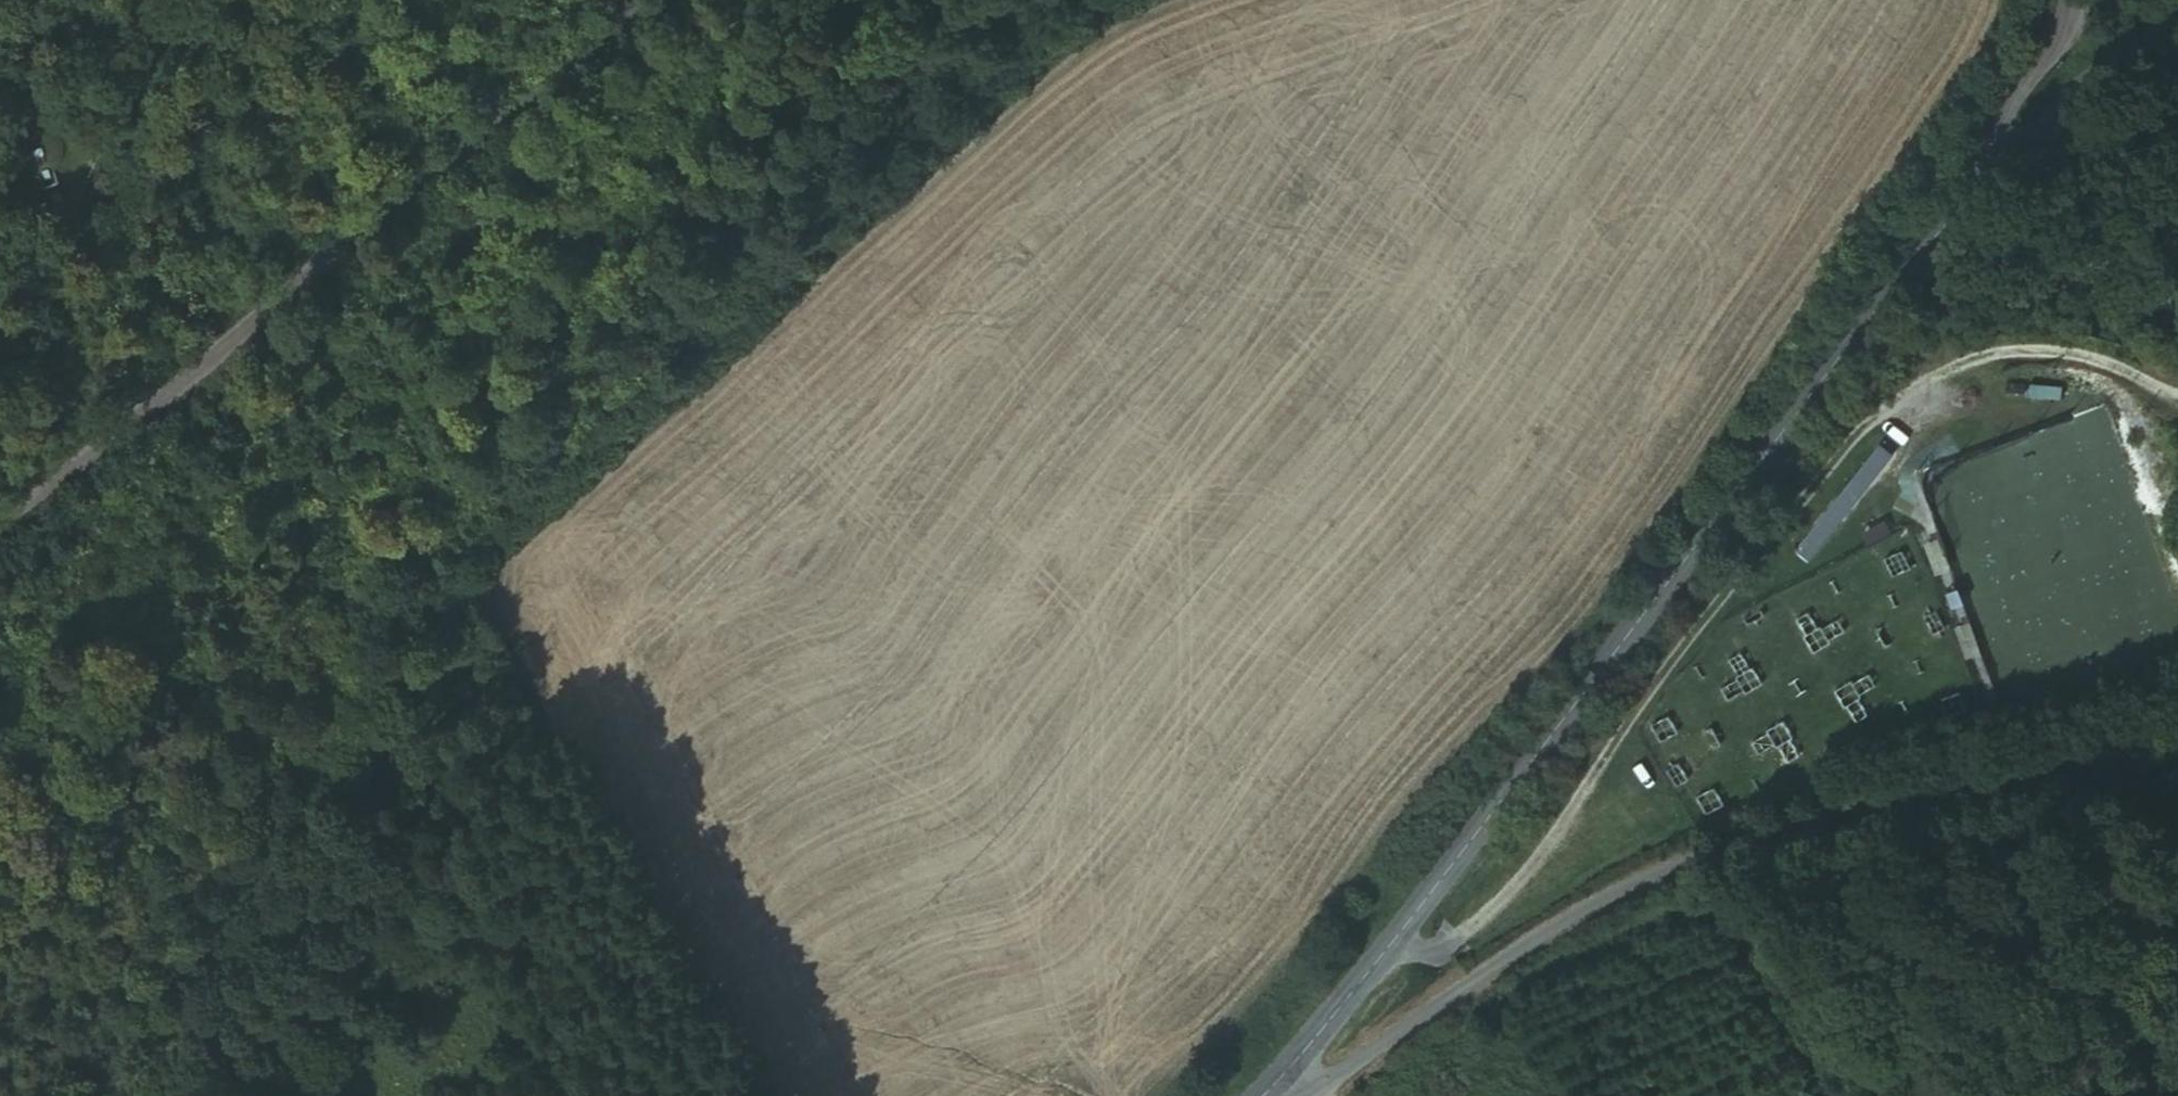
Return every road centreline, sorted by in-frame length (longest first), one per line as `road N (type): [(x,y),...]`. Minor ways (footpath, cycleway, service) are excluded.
road 1 (tertiary): [(2067,47),(1858,288),(1260,1095)]
road 2 (unclassified): [(1289,1095),(1318,1088),(1640,871),(1791,803),(1987,766),(2177,742)]
road 3 (unclassified): [(648,0),(245,317),(40,500),(0,515)]

